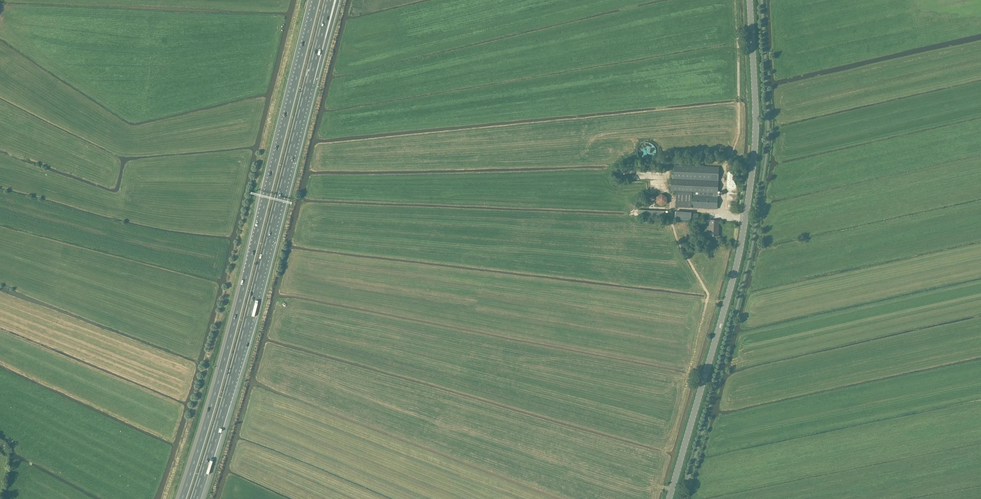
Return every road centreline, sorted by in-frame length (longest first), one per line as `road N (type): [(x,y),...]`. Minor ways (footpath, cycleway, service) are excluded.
road 1 (motorway): [(316,0),(182,498)]
road 2 (tertiary): [(669,498),(746,218),(756,115),(750,0)]
road 3 (unclassified): [(683,498),(755,234),(768,139),(762,0)]
road 4 (motorway): [(195,498),(308,83)]

